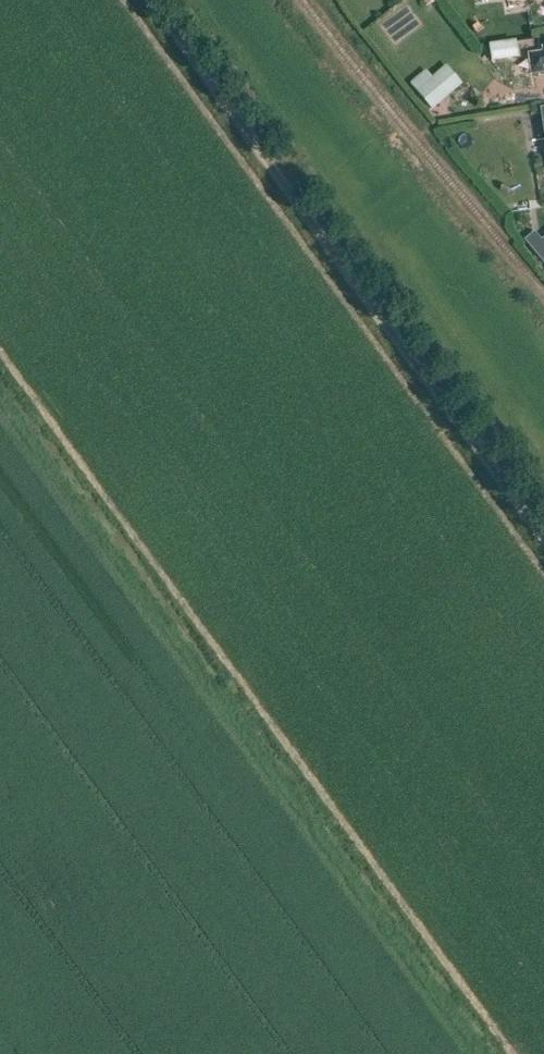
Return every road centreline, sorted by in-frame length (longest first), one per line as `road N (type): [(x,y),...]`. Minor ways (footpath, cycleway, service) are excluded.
road 1 (track): [(150,0),(543,539)]

